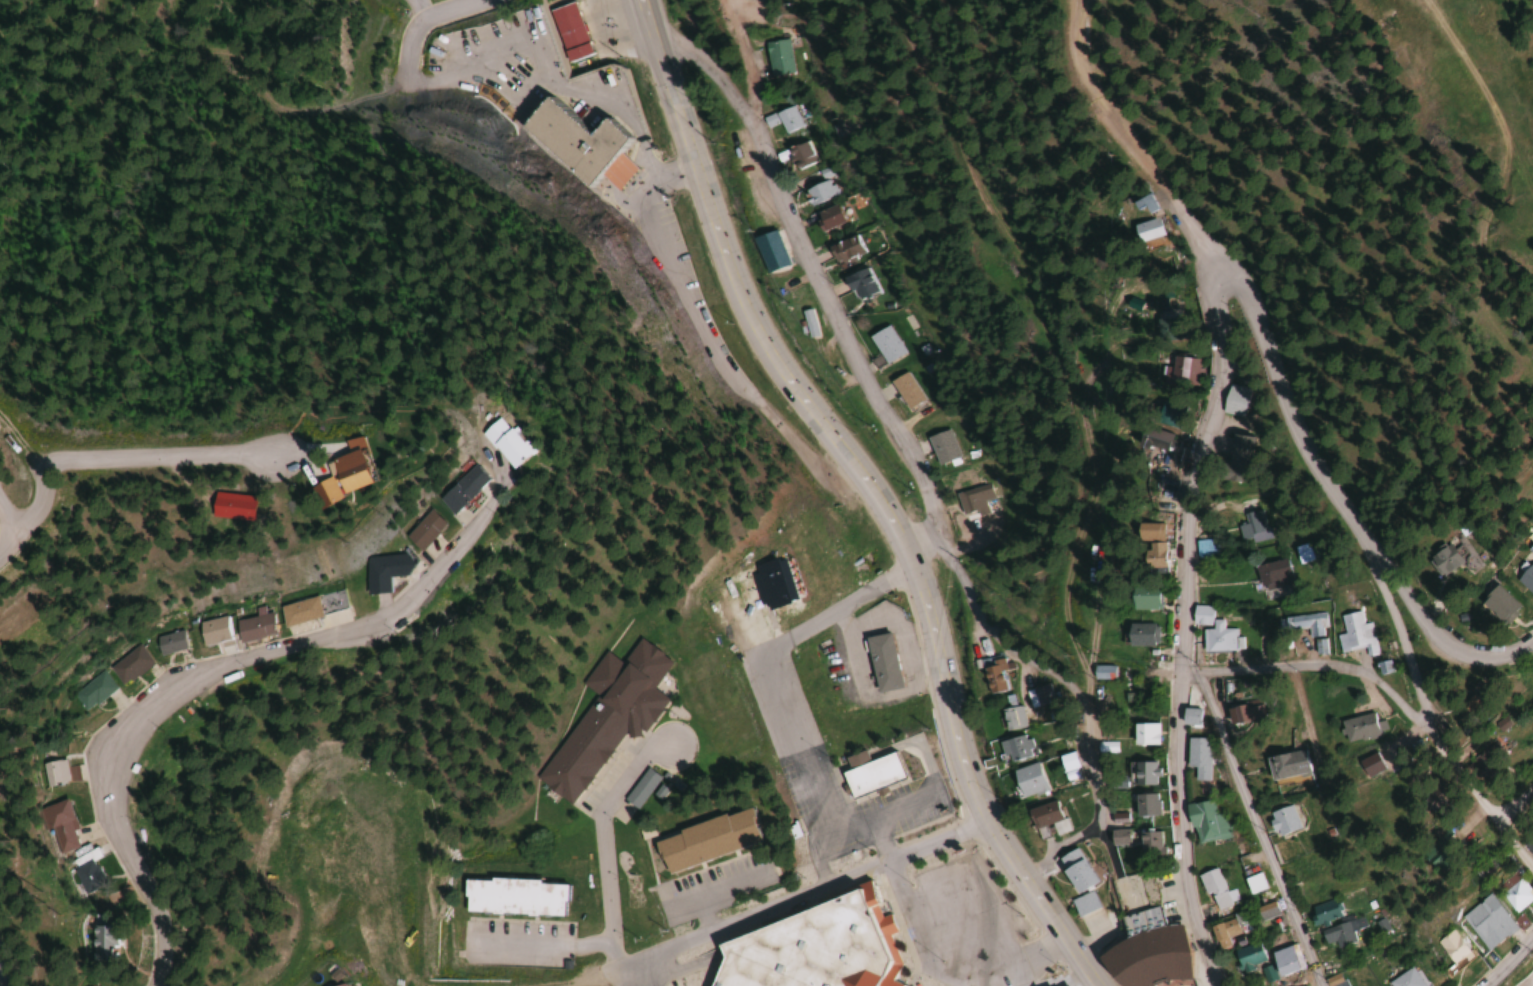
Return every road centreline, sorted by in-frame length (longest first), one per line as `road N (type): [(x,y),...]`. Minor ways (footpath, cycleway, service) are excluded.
road 1 (primary): [(1107,985),(998,821),(961,730),(937,616),(752,279),(656,40),(648,0)]
road 2 (residential): [(1217,985),(1185,874),(1179,669),(1182,491),(1223,382),(1224,330),(1212,279),(1176,202),(1102,95)]
road 3 (residential): [(150,985),(162,953),(159,918),(111,807),(124,744),(186,681),(388,616),(478,523),(499,481)]
road 4 (residential): [(998,821),(621,964),(609,816),(649,756),(673,746)]
road 5 (residential): [(910,558),(927,534),(922,487),(849,355),(744,115),(691,43),(656,40)]
road 6 (residential): [(1532,642),(1496,656),(1460,651),(1426,631),(1297,427),(1243,288),(1231,273),(1212,279)]
road 7 (residential): [(1030,871),(1096,819),(1084,697),(987,627),(947,558),(910,558)]
road 8 (residential): [(1372,547),(1420,714),(1532,873)]
road 9 (residential): [(1179,669),(1203,682),(1213,699),(1325,985)]
road 10 (residential): [(3,517),(29,513),(46,462),(251,459)]
road 11 (residential): [(1420,714),(1347,666),(1179,669)]
road 12 (residential): [(469,938),(577,942),(618,932)]
road 13 (residential): [(487,0),(415,31),(405,81)]

